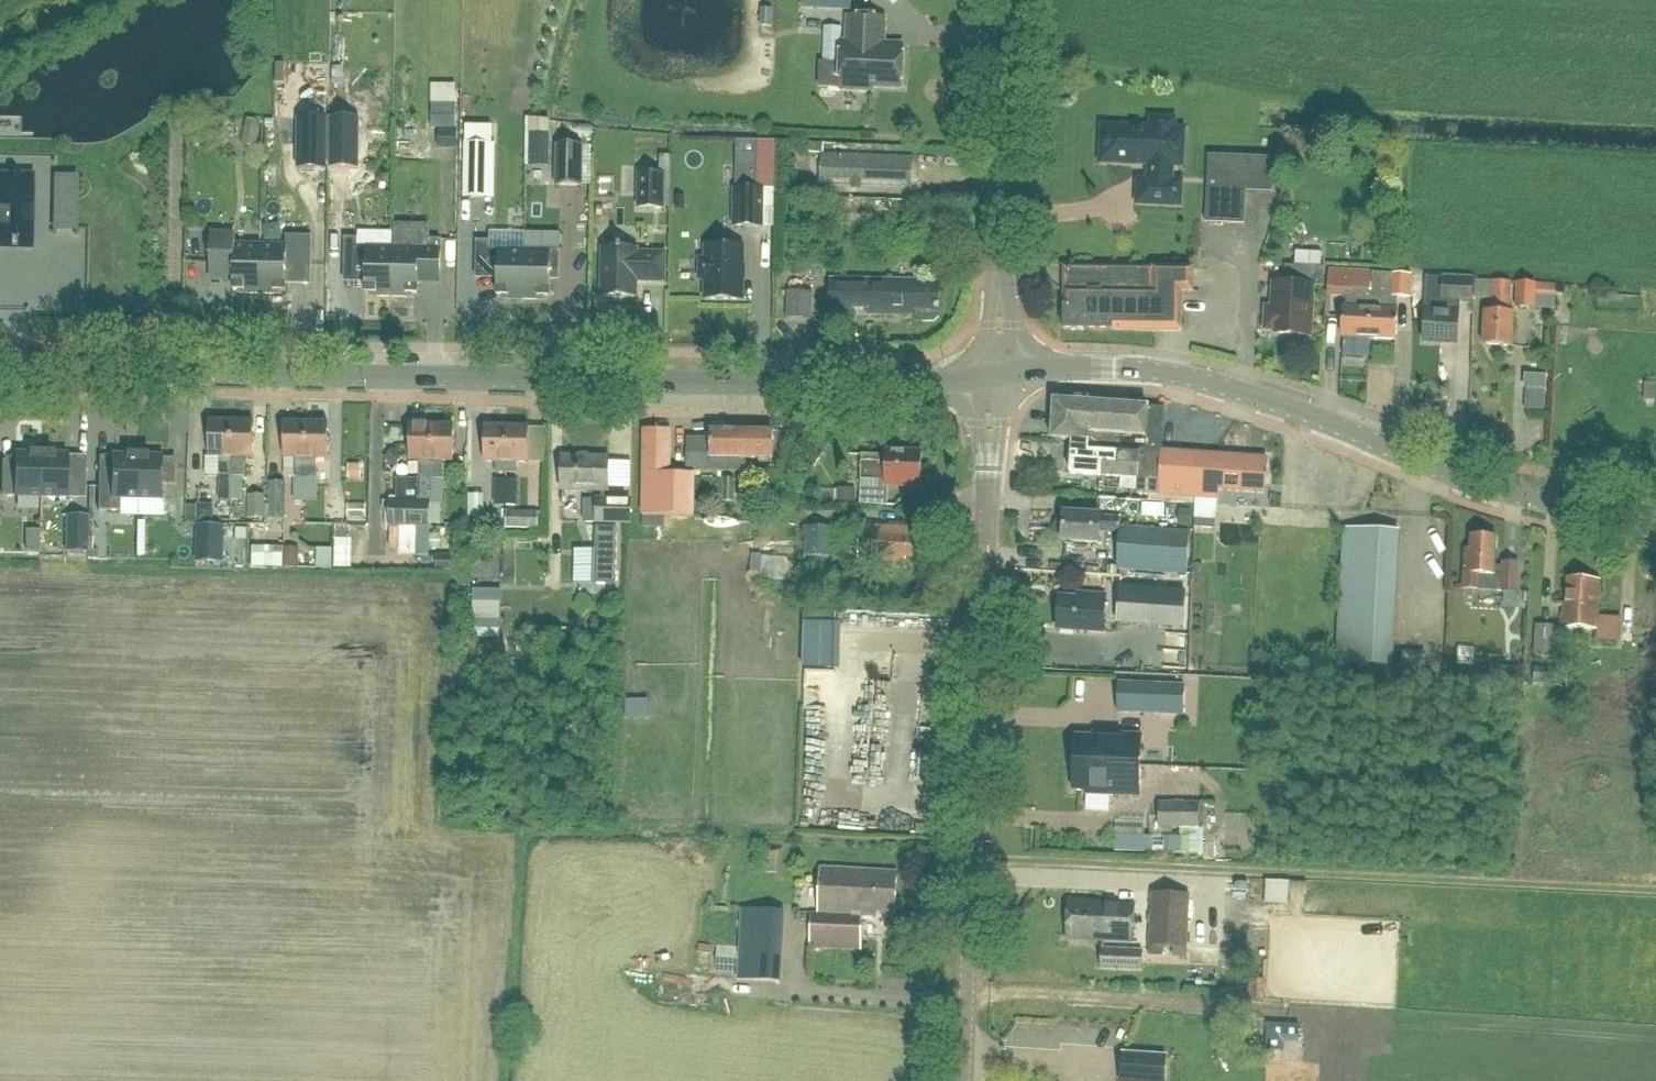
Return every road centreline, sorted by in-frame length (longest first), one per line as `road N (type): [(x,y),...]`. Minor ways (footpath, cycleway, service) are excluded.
road 1 (tertiary): [(994,378),(934,385),(0,369)]
road 2 (unclassified): [(961,1080),(994,378)]
road 3 (tertiary): [(1655,513),(1570,506),(1486,487),(1300,412),(1169,372),(1045,368),(994,378)]
road 4 (unclassified): [(994,378),(1012,0)]

